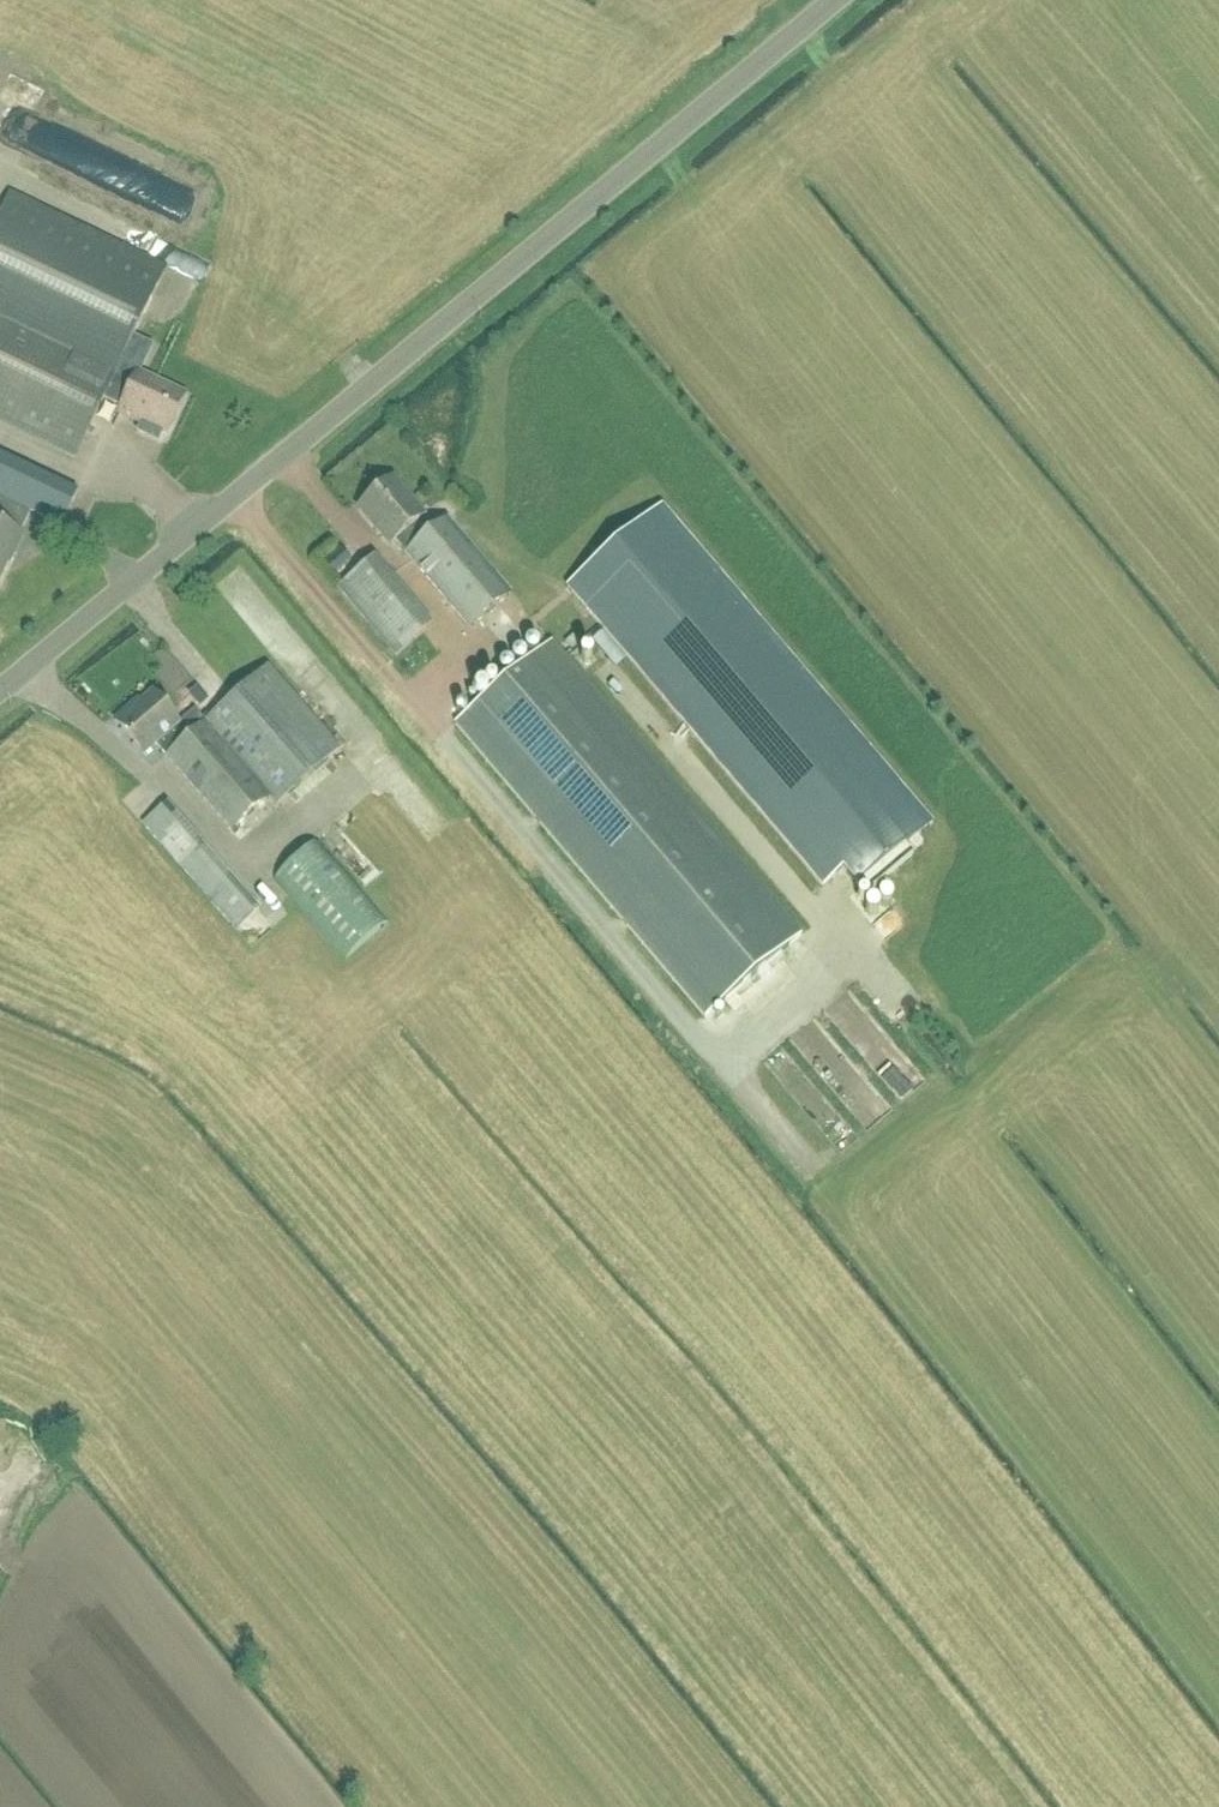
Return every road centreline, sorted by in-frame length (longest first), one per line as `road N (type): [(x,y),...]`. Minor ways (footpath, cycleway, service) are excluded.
road 1 (unclassified): [(0,689),(838,0)]

